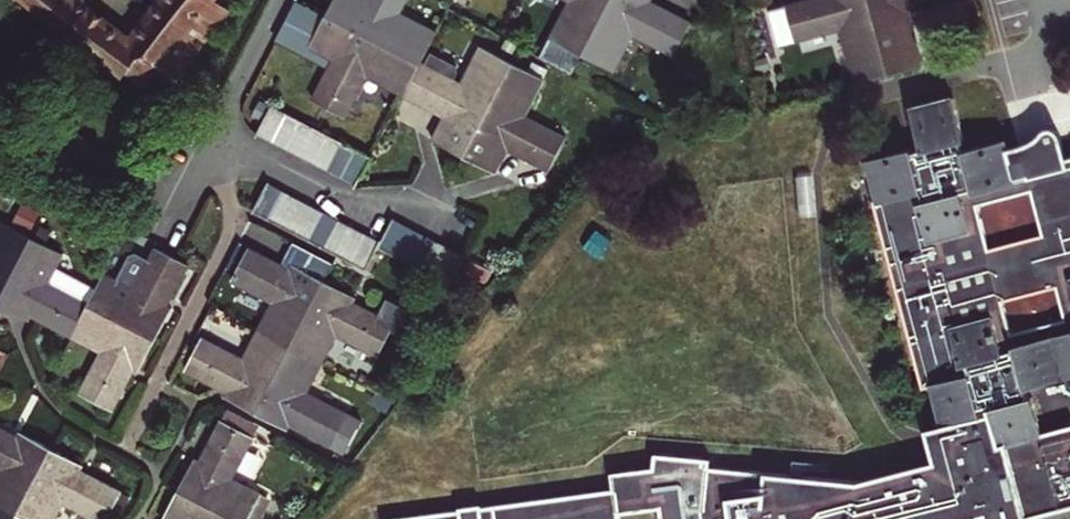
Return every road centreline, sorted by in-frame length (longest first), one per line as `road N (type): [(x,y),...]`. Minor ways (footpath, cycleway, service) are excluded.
road 1 (residential): [(278,0),(161,229)]

